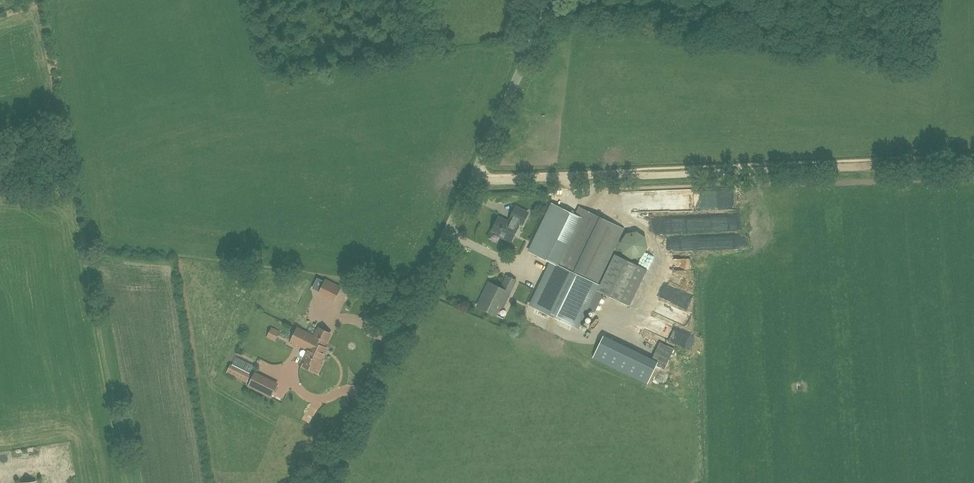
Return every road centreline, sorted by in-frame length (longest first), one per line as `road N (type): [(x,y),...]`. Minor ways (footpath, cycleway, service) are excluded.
road 1 (unclassified): [(324,482),(552,0)]
road 2 (track): [(973,163),(473,177)]

